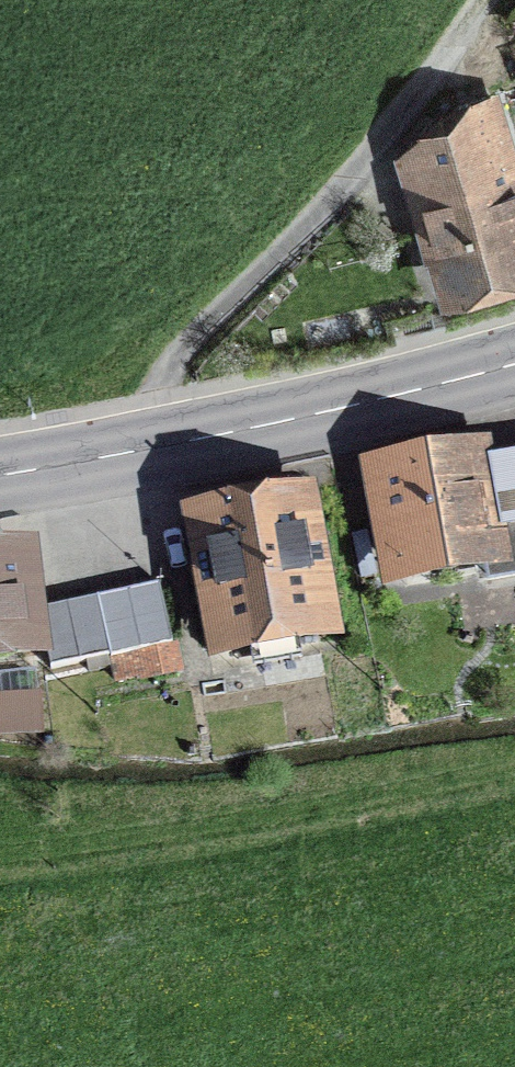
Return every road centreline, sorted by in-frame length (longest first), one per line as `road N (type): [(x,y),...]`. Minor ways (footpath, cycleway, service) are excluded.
road 1 (track): [(485,0),(158,362),(126,449)]
road 2 (secondary): [(0,471),(306,415),(514,363)]

